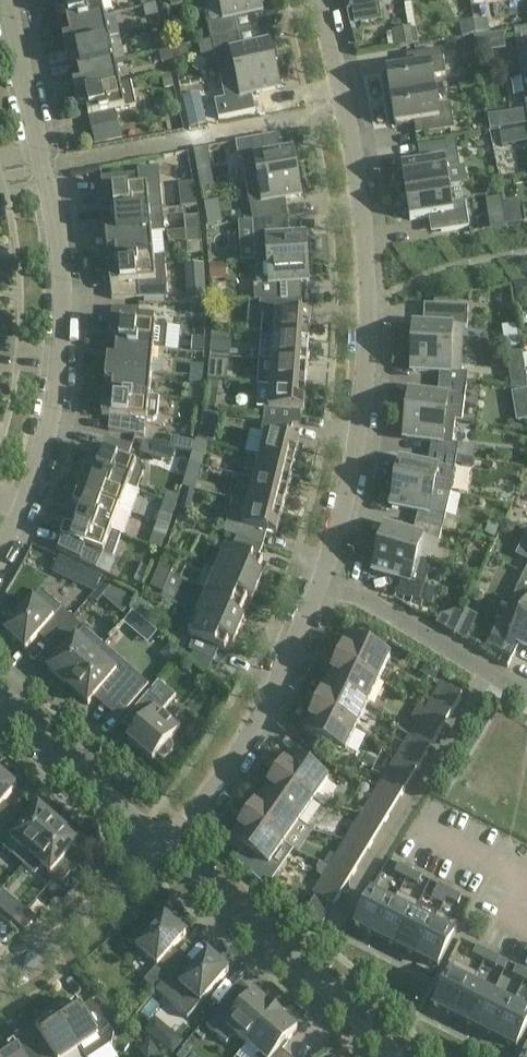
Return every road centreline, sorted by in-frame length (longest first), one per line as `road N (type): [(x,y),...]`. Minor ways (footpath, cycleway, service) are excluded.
road 1 (residential): [(318,586),(358,439),(369,304),(356,159),(321,0)]
road 2 (residential): [(15,0),(66,311),(49,438),(26,514),(0,557)]
road 3 (residential): [(389,1056),(361,1015),(161,845)]
road 4 (residential): [(161,845),(189,825),(247,742),(318,586)]
road 5 (residential): [(318,586),(364,598),(526,697)]
road 6 (residential): [(0,982),(161,845)]
road 7 (residential): [(161,845),(0,722)]

